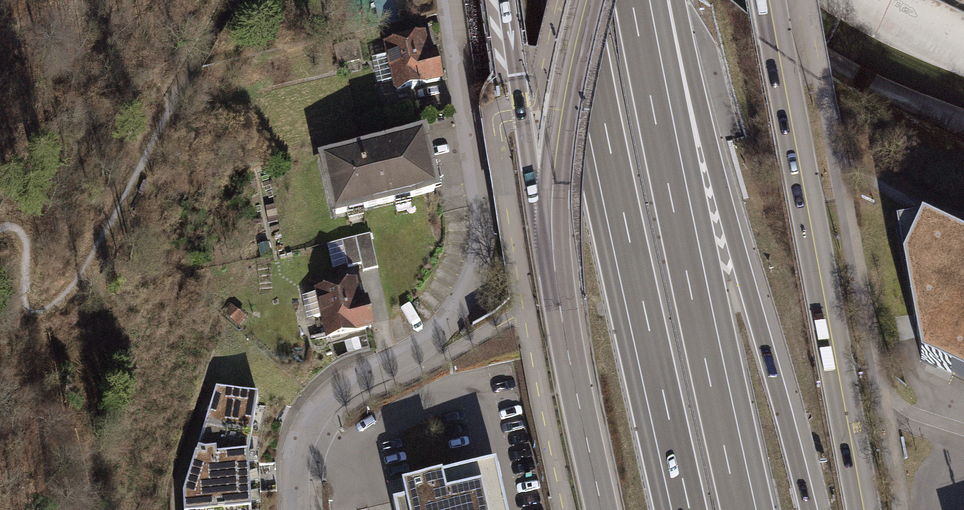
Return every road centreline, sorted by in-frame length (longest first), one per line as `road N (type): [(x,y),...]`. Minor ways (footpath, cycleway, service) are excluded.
road 1 (residential): [(296,509),(300,446),(316,414),(341,389),(438,332),(479,263),(483,205),(452,0)]
road 2 (motorway): [(809,509),(710,143),(642,6)]
road 3 (motorway): [(573,0),(681,509)]
road 4 (primary): [(864,509),(769,0)]
road 5 (motorway): [(747,509),(642,6)]
road 6 (primary): [(552,242),(603,509)]
road 7 (motorway): [(506,0),(536,198),(552,242)]
road 8 (primary): [(587,0),(554,172),(552,242)]

